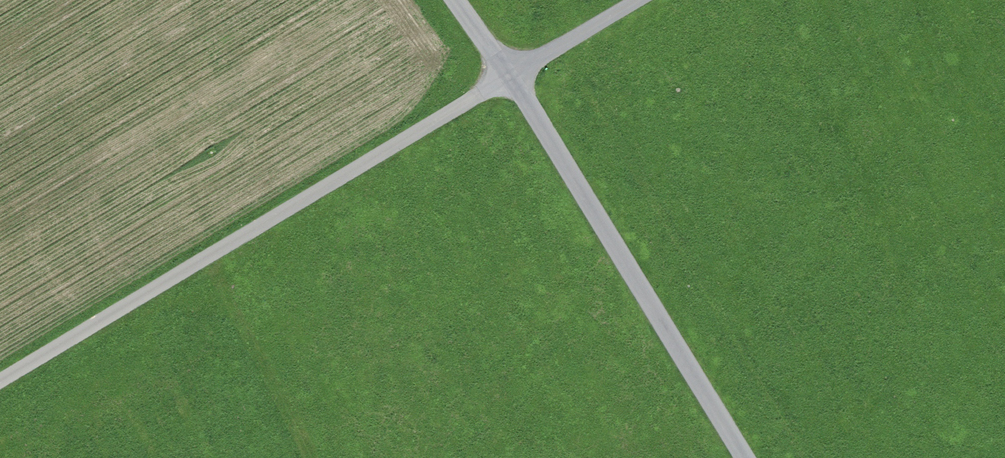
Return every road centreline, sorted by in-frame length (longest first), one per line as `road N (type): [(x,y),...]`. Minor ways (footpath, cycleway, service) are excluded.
road 1 (track): [(633,0),(0,378)]
road 2 (unclassified): [(456,0),(745,457)]

